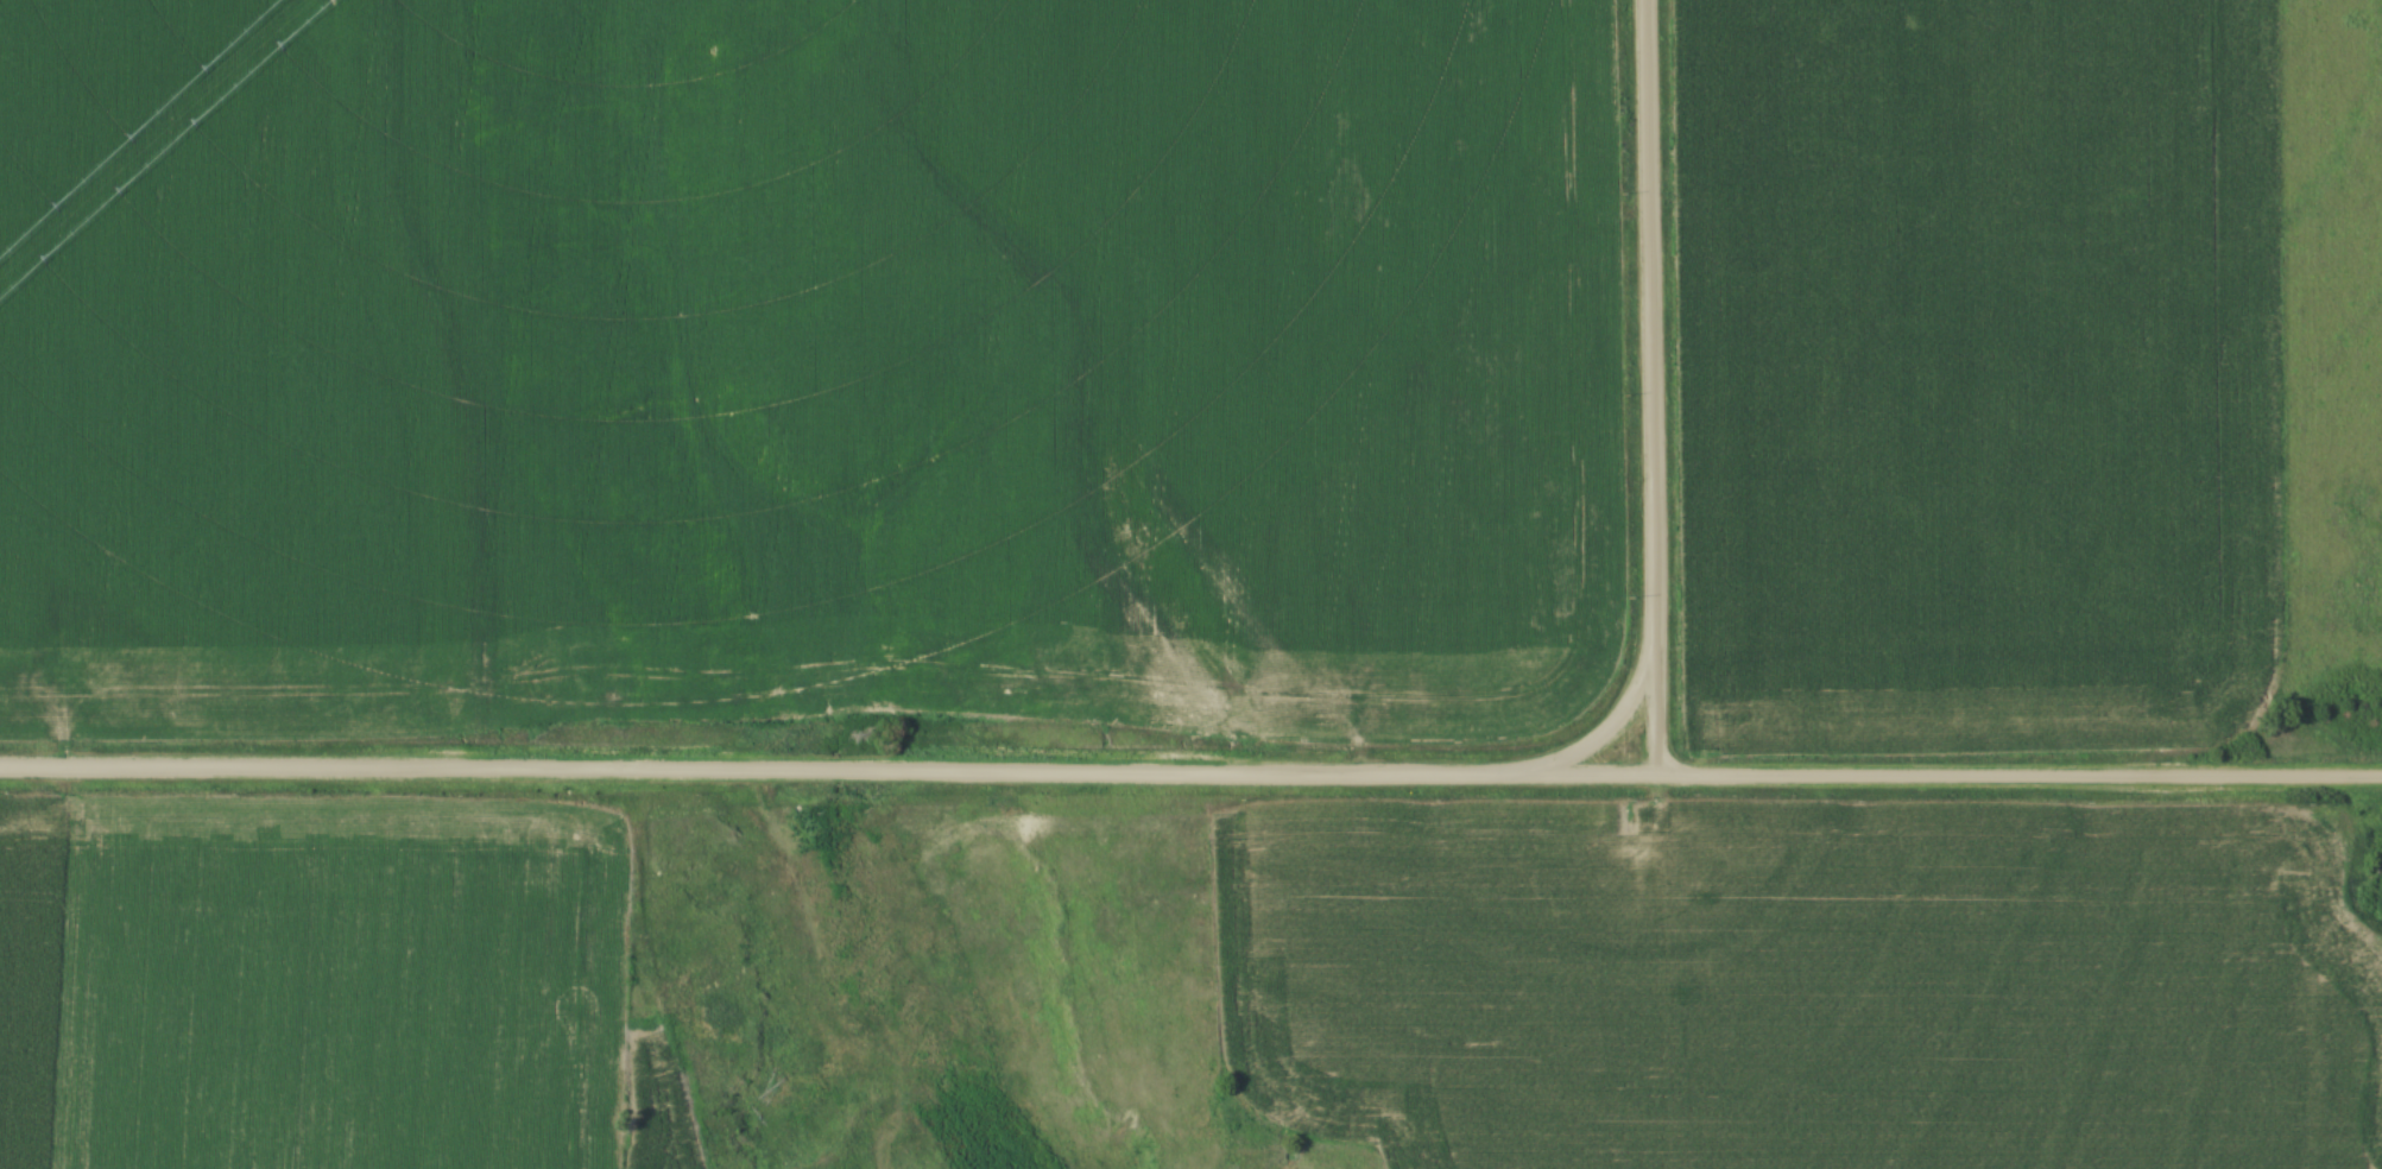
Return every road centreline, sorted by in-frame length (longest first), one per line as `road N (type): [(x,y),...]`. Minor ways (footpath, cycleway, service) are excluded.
road 1 (tertiary): [(0,770),(1523,778)]
road 2 (residential): [(2381,782),(1523,778)]
road 3 (tertiary): [(1523,778),(1596,743),(1650,649),(1641,0)]
road 4 (residential): [(1660,779),(1650,649)]

